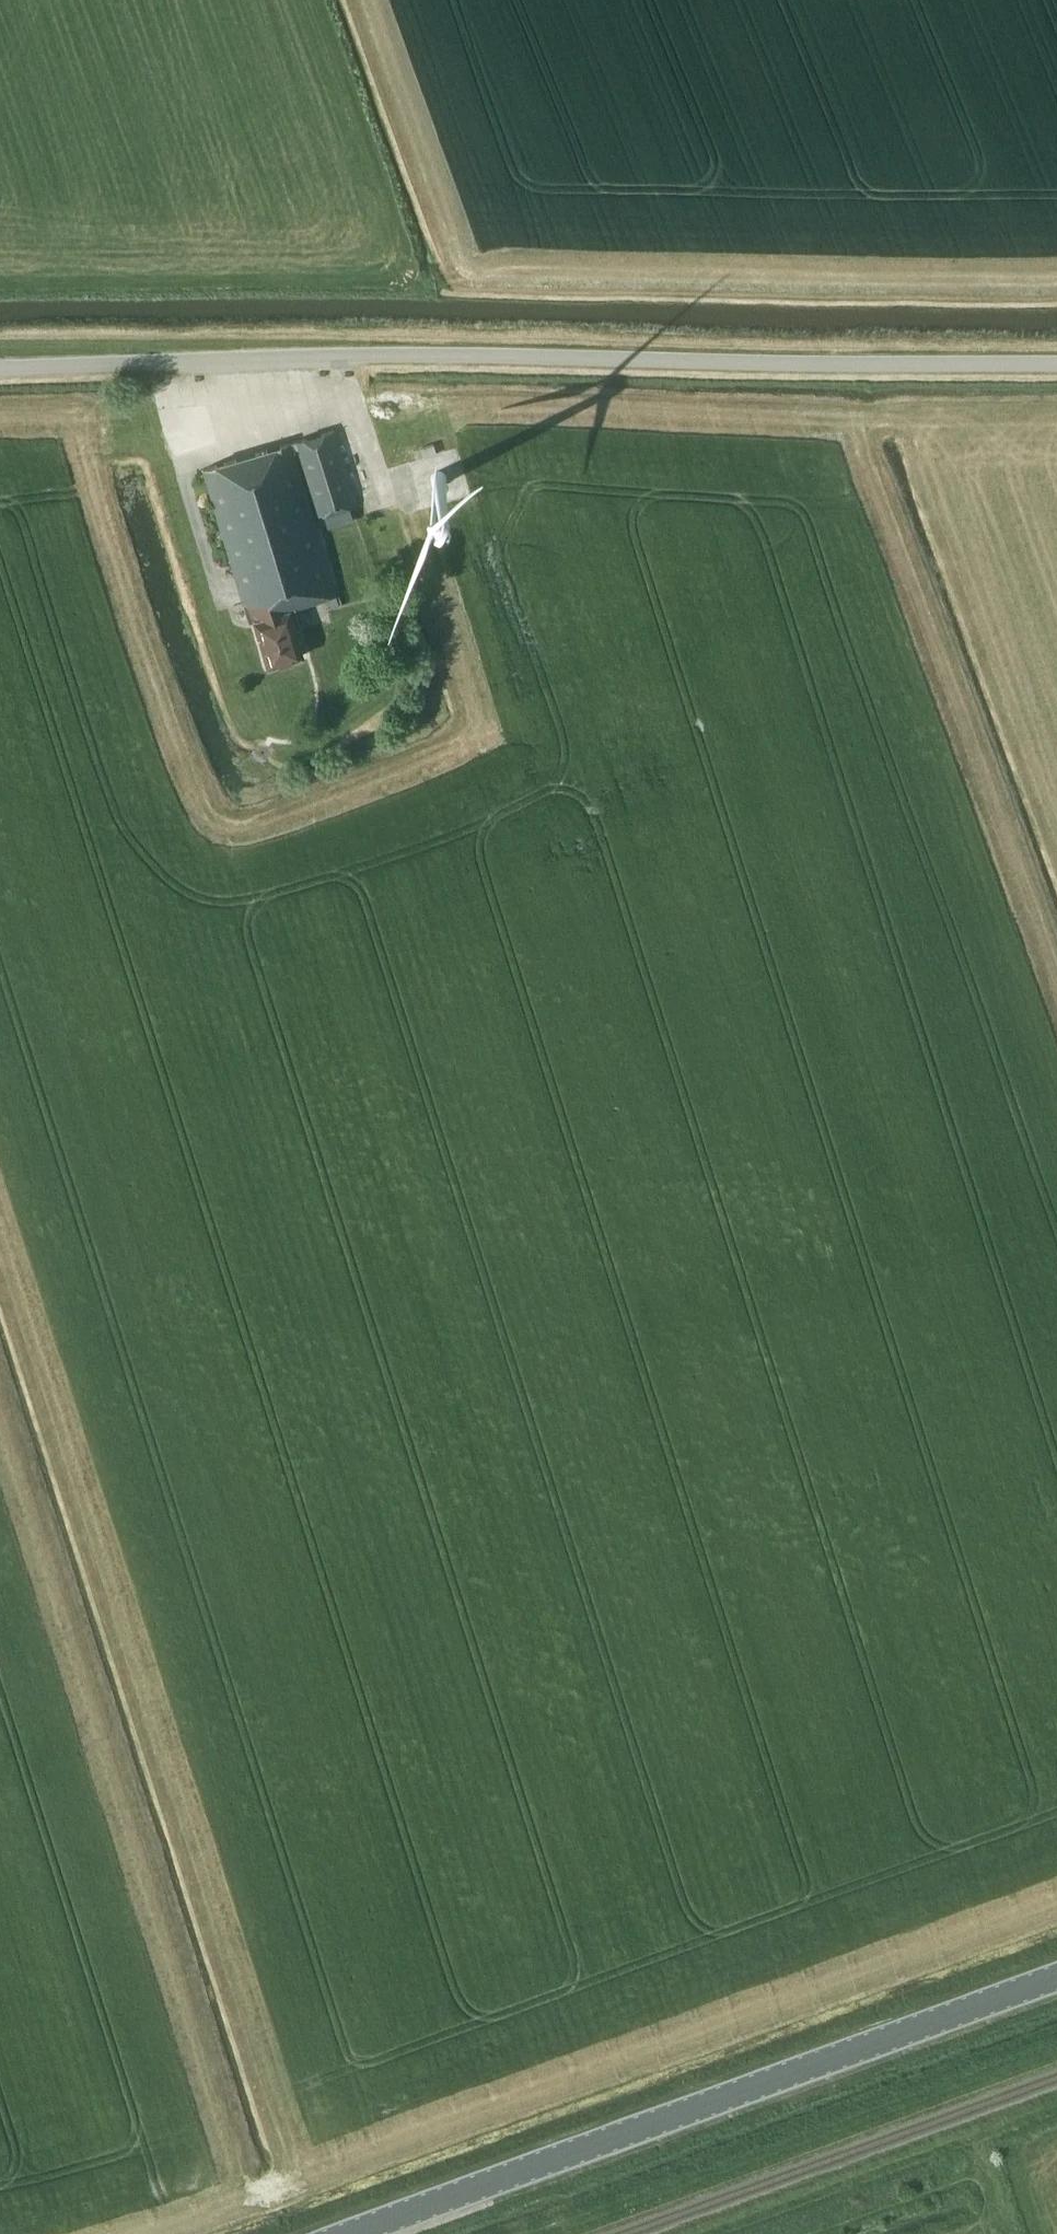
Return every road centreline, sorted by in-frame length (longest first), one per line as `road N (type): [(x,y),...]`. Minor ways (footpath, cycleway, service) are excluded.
road 1 (unclassified): [(0,371),(406,361),(1056,364)]
road 2 (secondary): [(1056,1980),(366,2233)]

